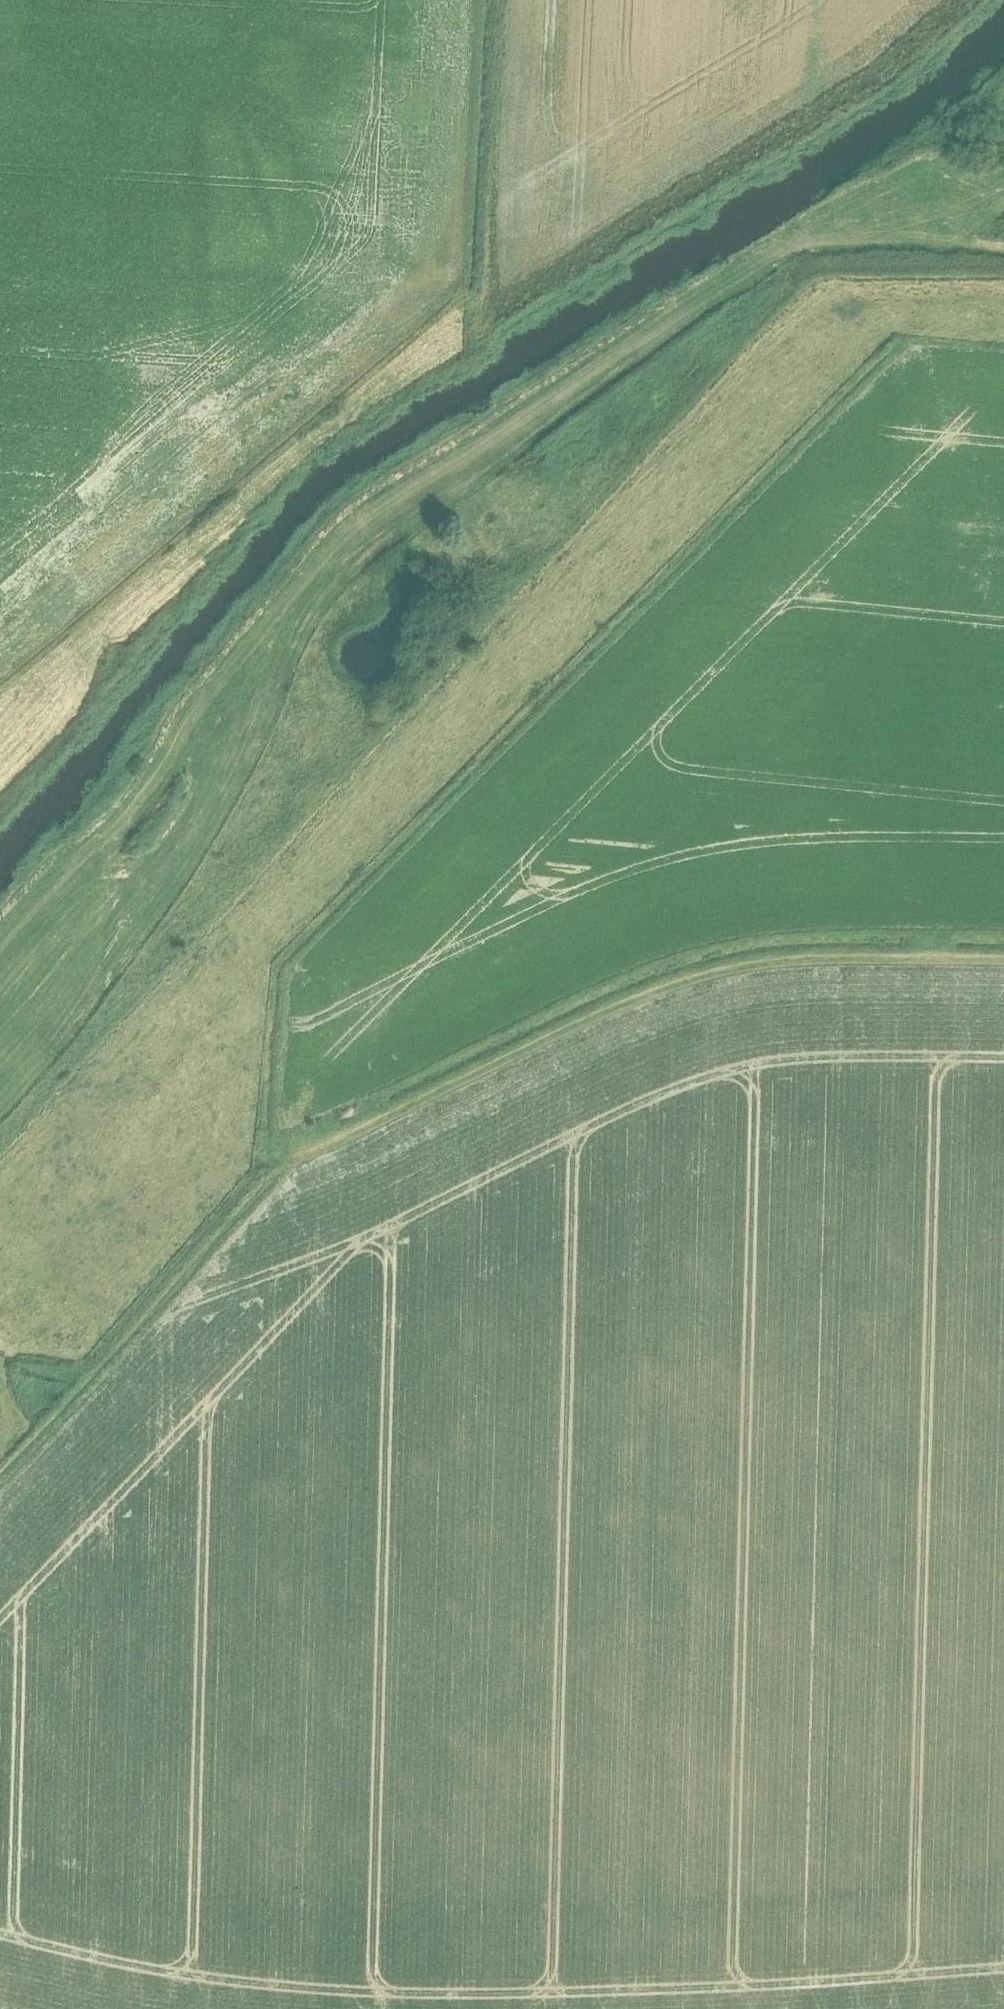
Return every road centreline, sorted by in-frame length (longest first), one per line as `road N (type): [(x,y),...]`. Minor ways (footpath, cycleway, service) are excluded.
road 1 (track): [(0,946),(106,836),(290,597),(373,511),(777,254),(876,237),(1003,249)]
road 2 (track): [(244,1152),(324,1154),(686,981),(751,969),(1003,961)]

